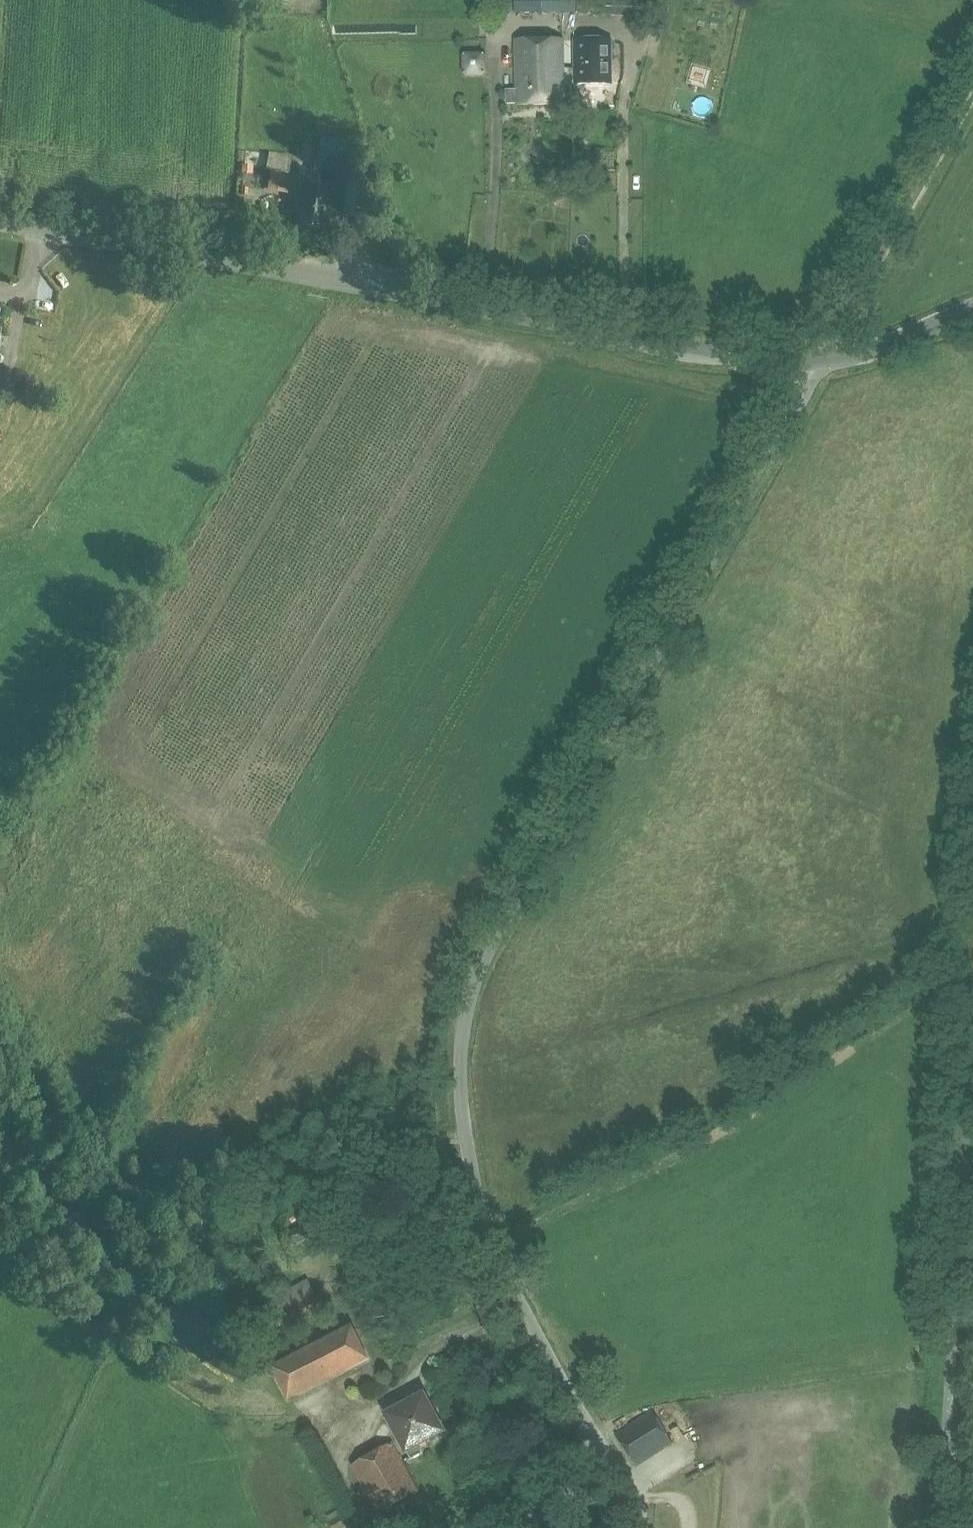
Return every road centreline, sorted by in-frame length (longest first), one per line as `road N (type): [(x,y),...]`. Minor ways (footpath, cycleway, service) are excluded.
road 1 (unclassified): [(605,1463),(488,1238),(475,1198),(460,1045),(470,982),(820,359)]
road 2 (unclassified): [(0,221),(682,344),(820,359)]
road 3 (track): [(820,359),(972,95)]
road 4 (unclassified): [(820,359),(867,351),(972,307)]

